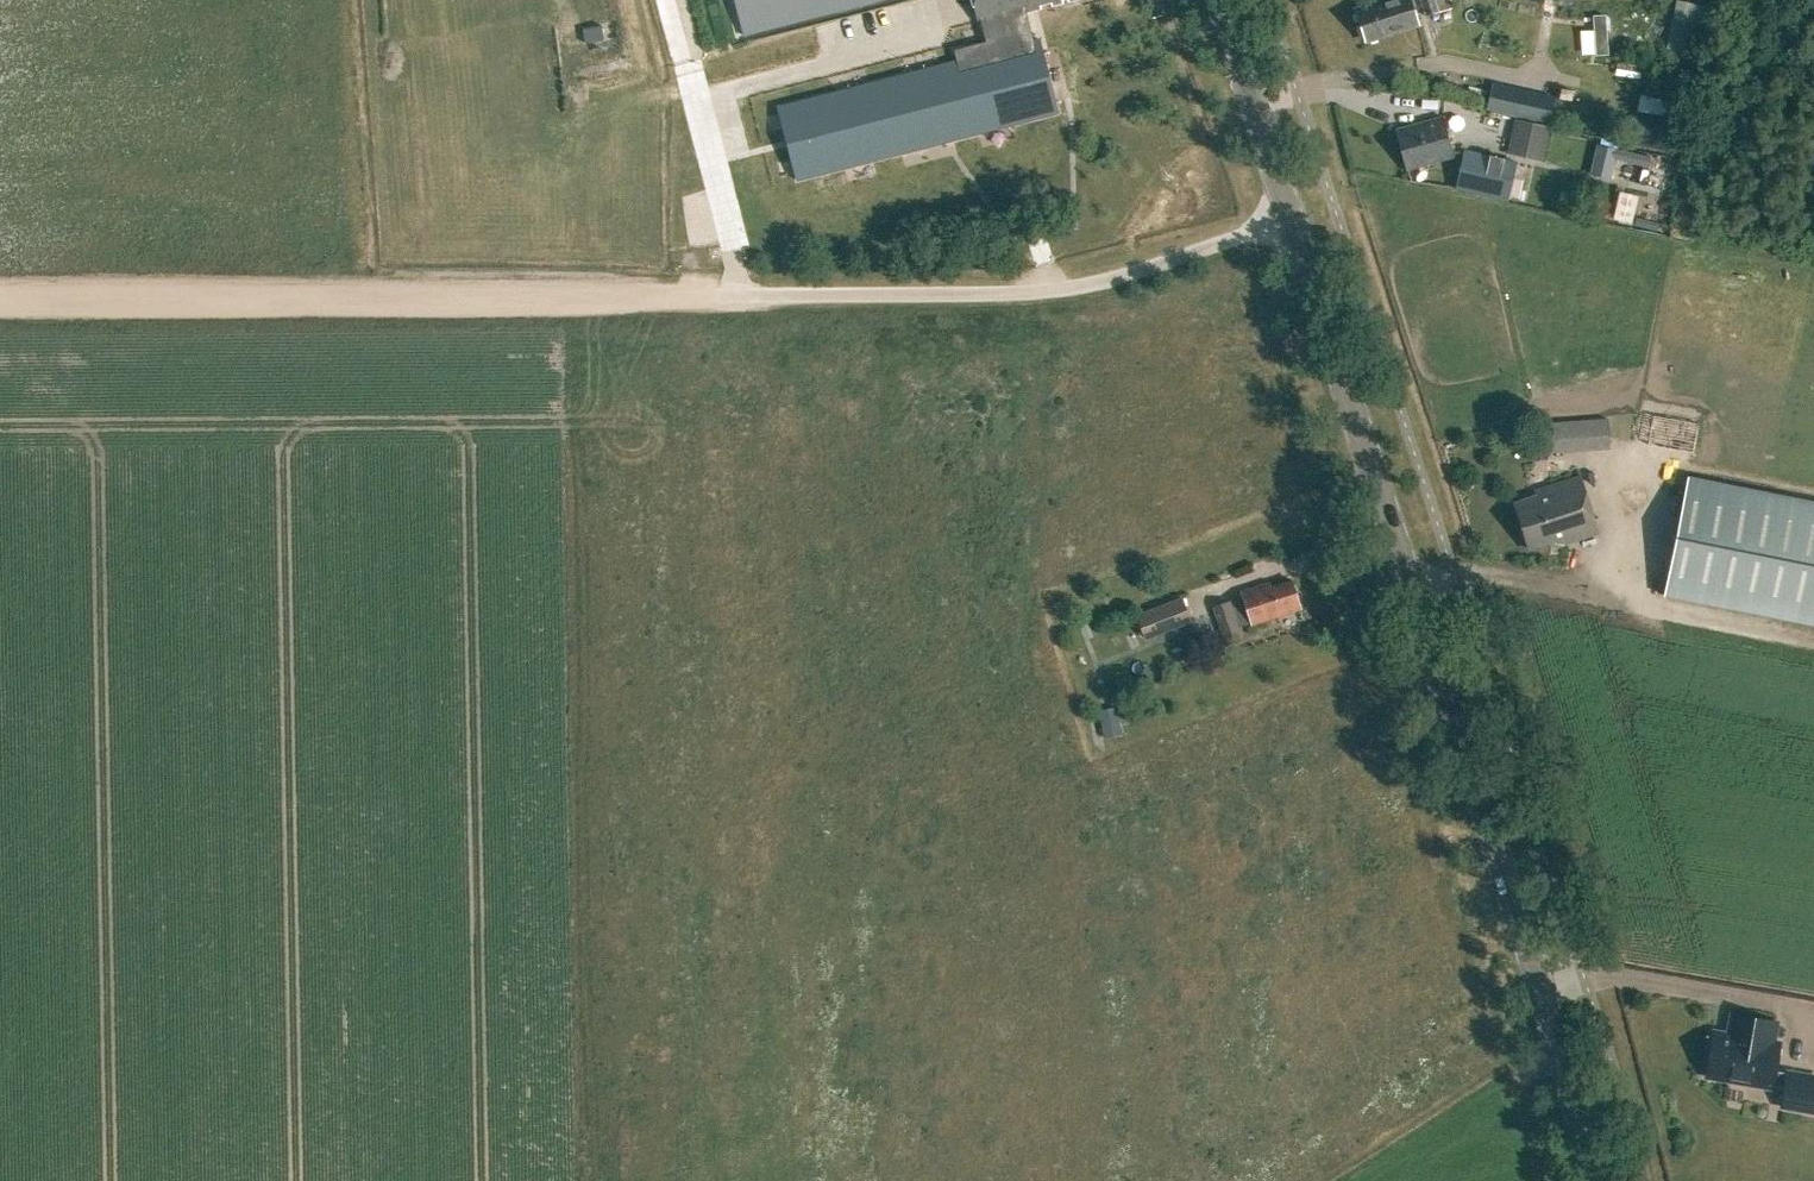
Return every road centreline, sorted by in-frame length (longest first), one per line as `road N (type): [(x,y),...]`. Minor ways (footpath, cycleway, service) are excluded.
road 1 (track): [(0,301),(1040,291),(1125,277),(1334,205)]
road 2 (tertiary): [(1592,1180),(1488,822),(1219,0)]

